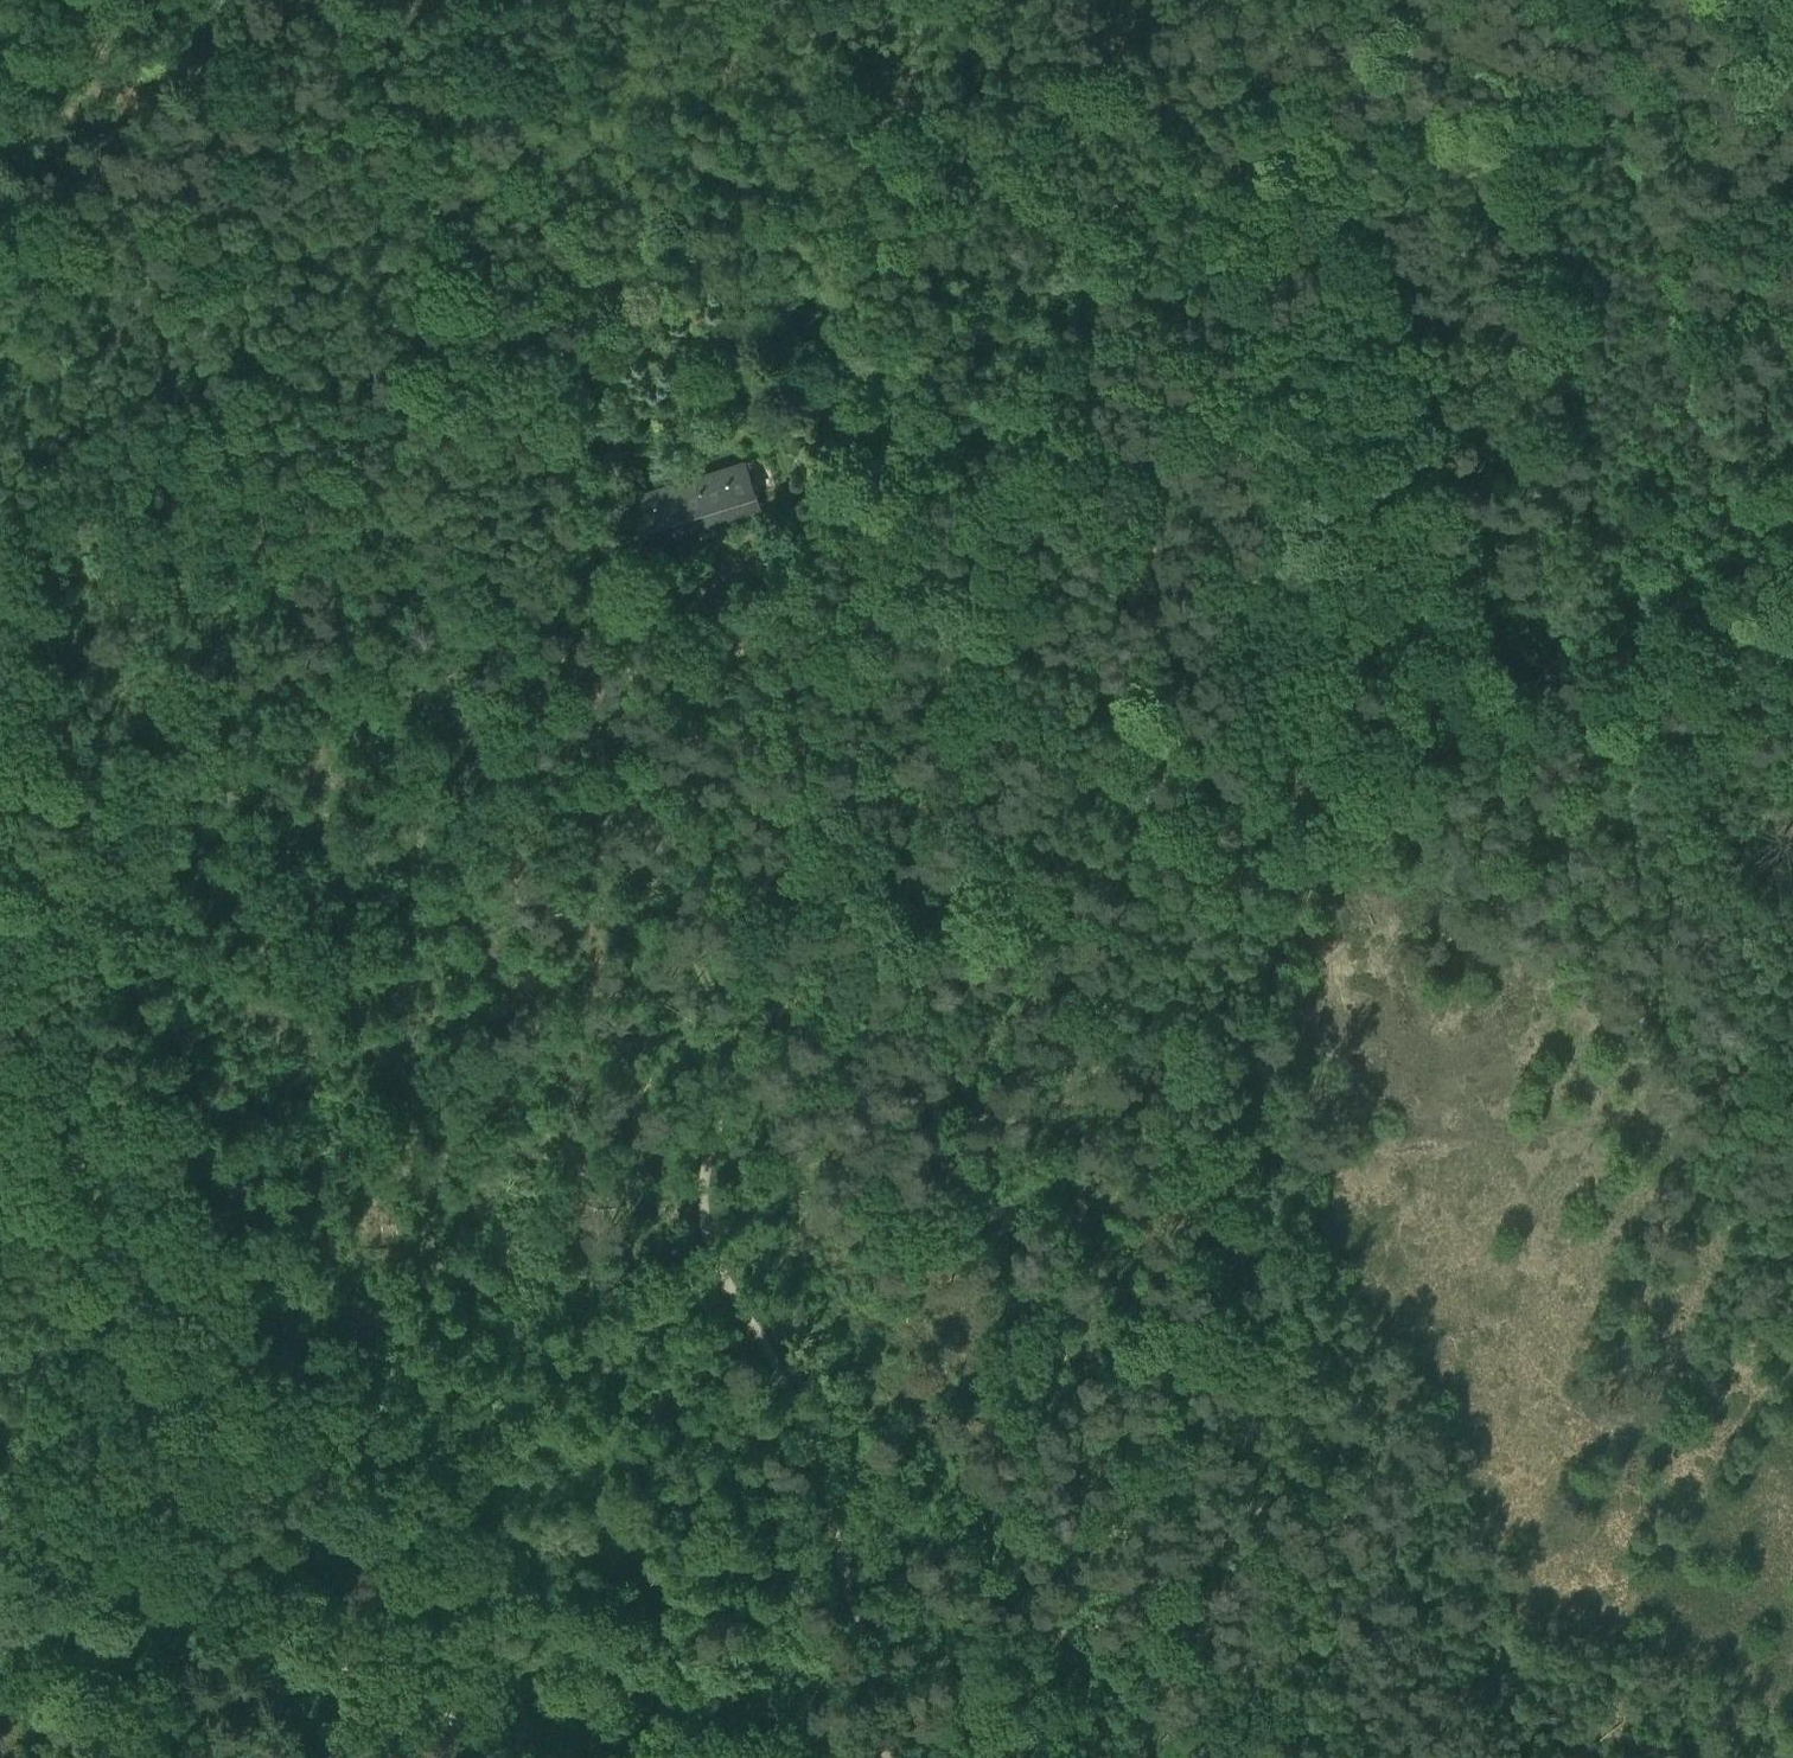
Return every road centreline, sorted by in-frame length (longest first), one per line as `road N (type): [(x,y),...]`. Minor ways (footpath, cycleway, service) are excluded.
road 1 (track): [(728,1019),(698,979),(608,562),(467,248),(323,0)]
road 2 (track): [(0,1521),(551,1757)]

